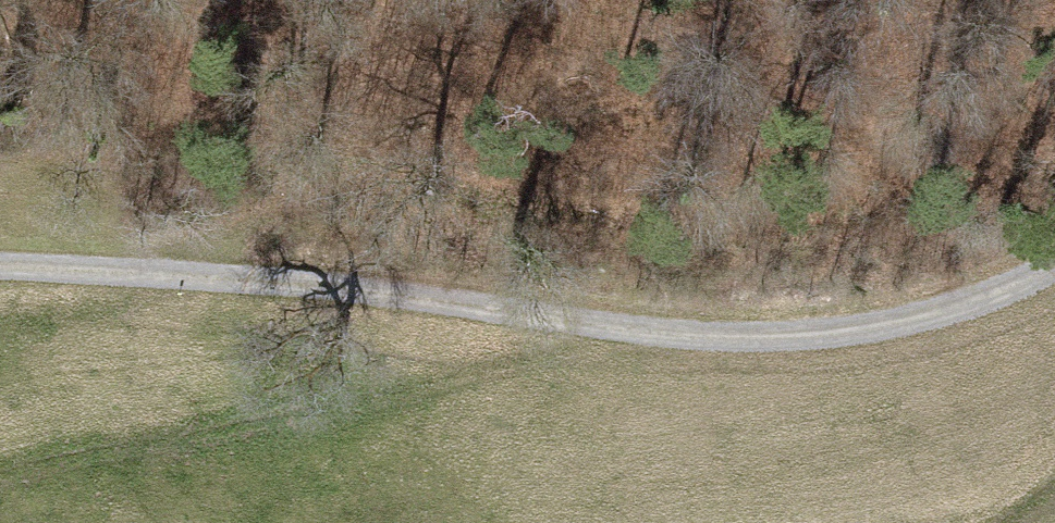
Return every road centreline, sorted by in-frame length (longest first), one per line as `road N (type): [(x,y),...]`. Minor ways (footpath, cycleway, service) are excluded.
road 1 (track): [(0,267),(458,299),(745,340),(909,320),(1054,261)]
road 2 (track): [(125,276),(247,213),(386,182),(485,186),(595,214),(677,221),(801,214)]

